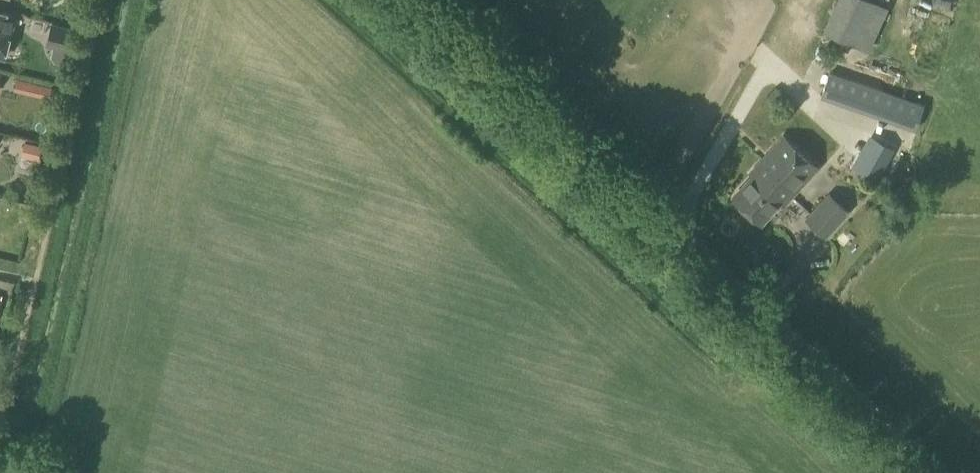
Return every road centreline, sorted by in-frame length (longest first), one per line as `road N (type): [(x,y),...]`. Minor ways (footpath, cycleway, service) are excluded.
road 1 (unclassified): [(935,472),(425,0)]

